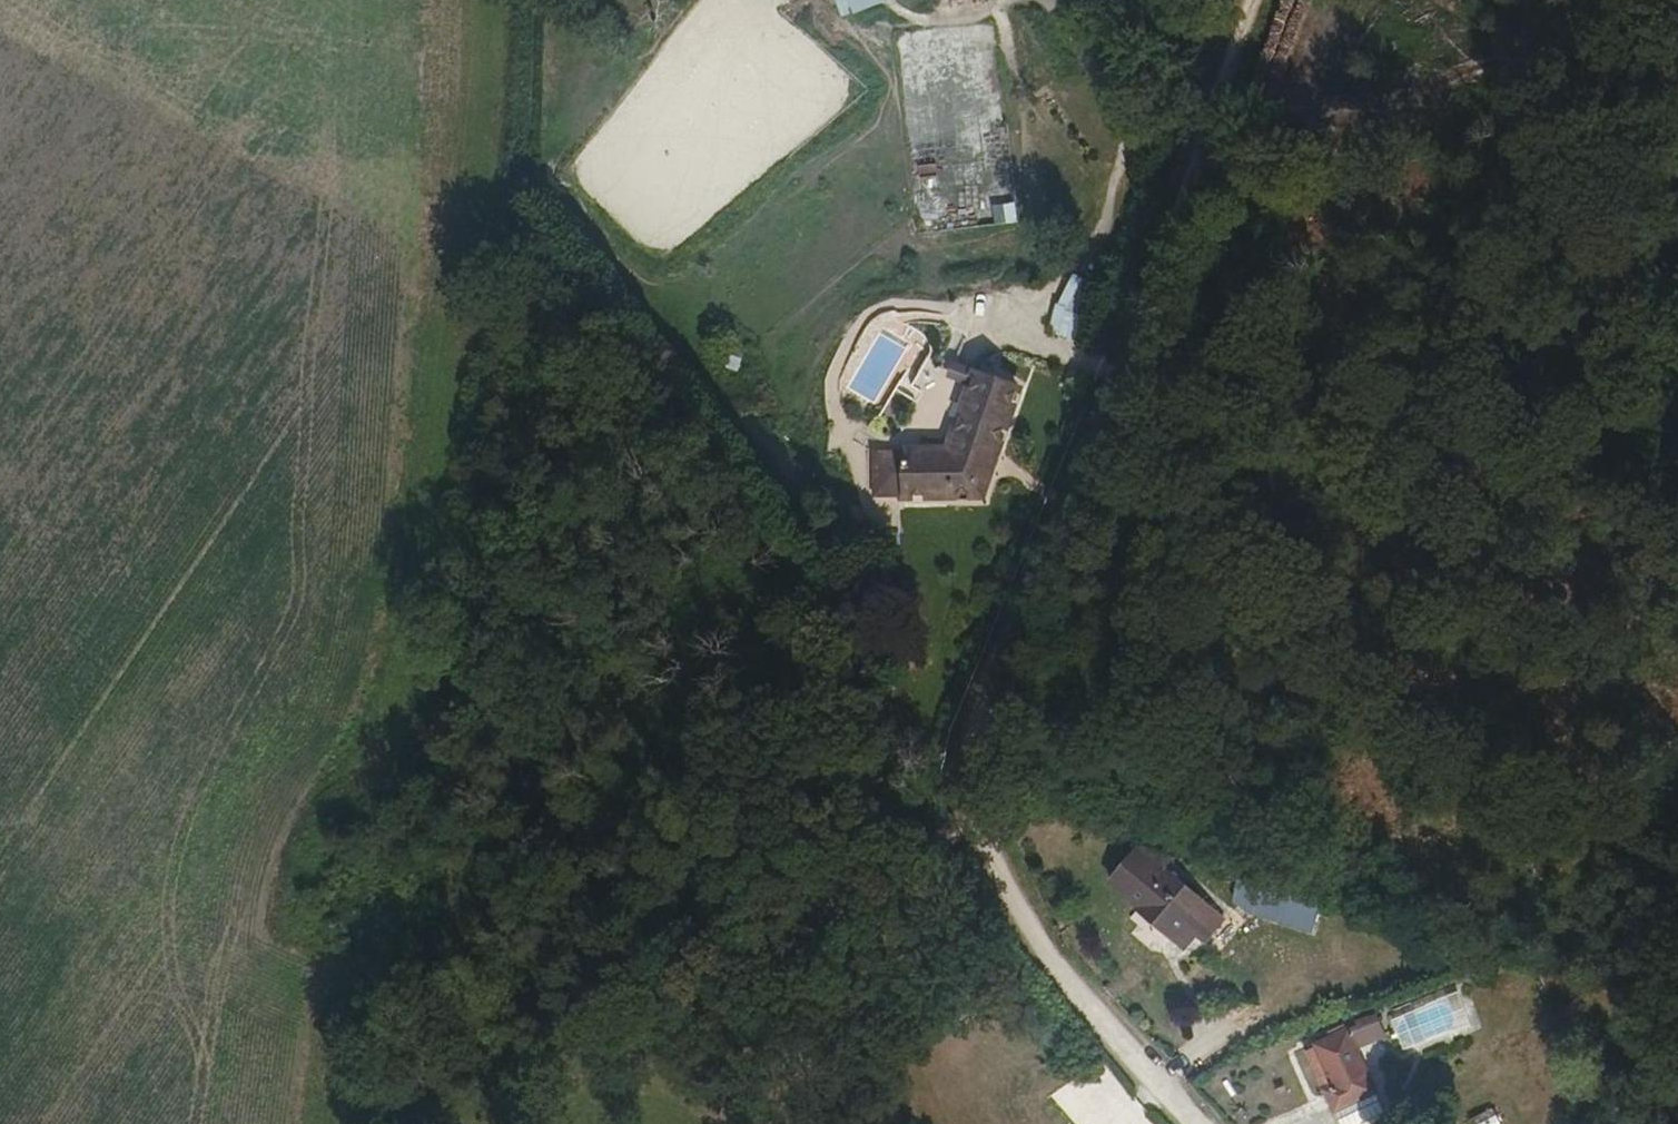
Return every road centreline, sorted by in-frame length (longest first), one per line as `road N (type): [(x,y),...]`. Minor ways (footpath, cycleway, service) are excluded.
road 1 (unclassified): [(1187,1123),(1060,977),(993,883),(959,744),(1178,147),(1242,0)]

